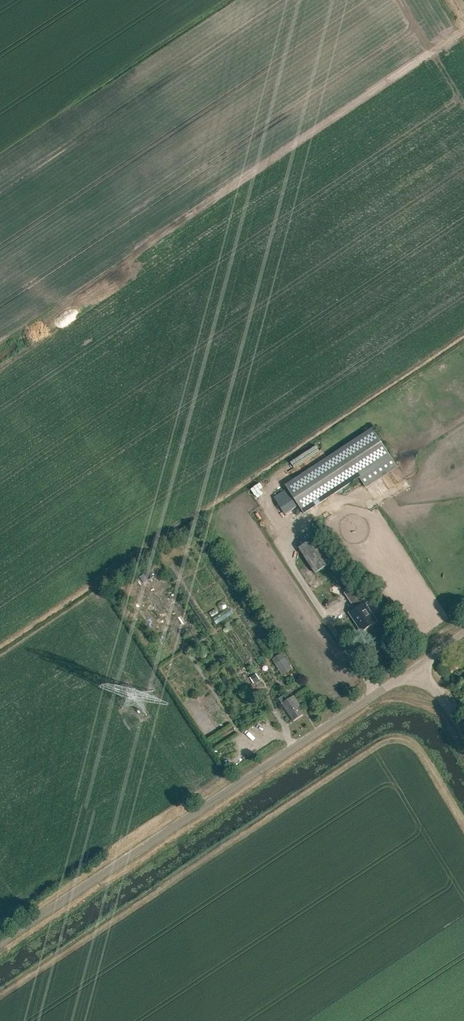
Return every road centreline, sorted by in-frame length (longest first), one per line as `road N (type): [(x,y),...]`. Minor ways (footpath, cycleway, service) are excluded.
road 1 (unclassified): [(0,942),(416,668)]

